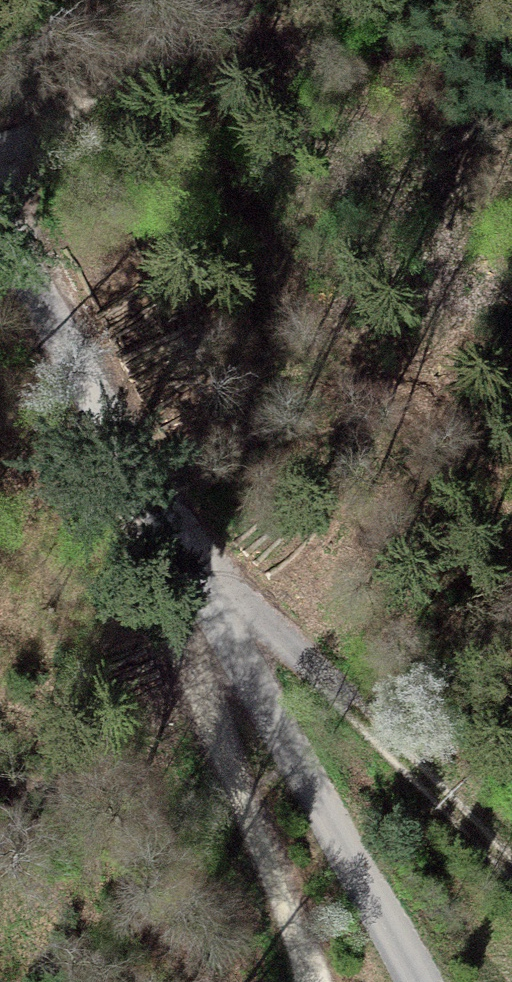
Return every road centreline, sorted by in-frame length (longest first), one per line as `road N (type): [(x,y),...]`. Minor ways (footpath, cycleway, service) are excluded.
road 1 (track): [(161,517),(511,873)]
road 2 (track): [(161,517),(165,578),(286,891),(311,981)]
road 3 (track): [(161,517),(0,221)]
road 4 (track): [(0,171),(240,0)]

